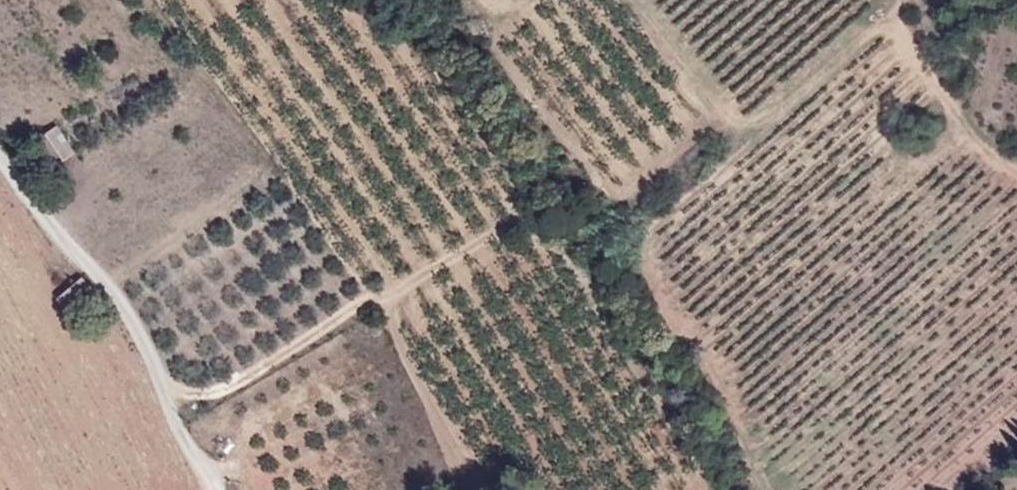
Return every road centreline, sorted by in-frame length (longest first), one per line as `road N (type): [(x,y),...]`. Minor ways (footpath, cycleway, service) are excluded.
road 1 (residential): [(0,161),(38,216),(133,317),(170,422),(215,489)]

